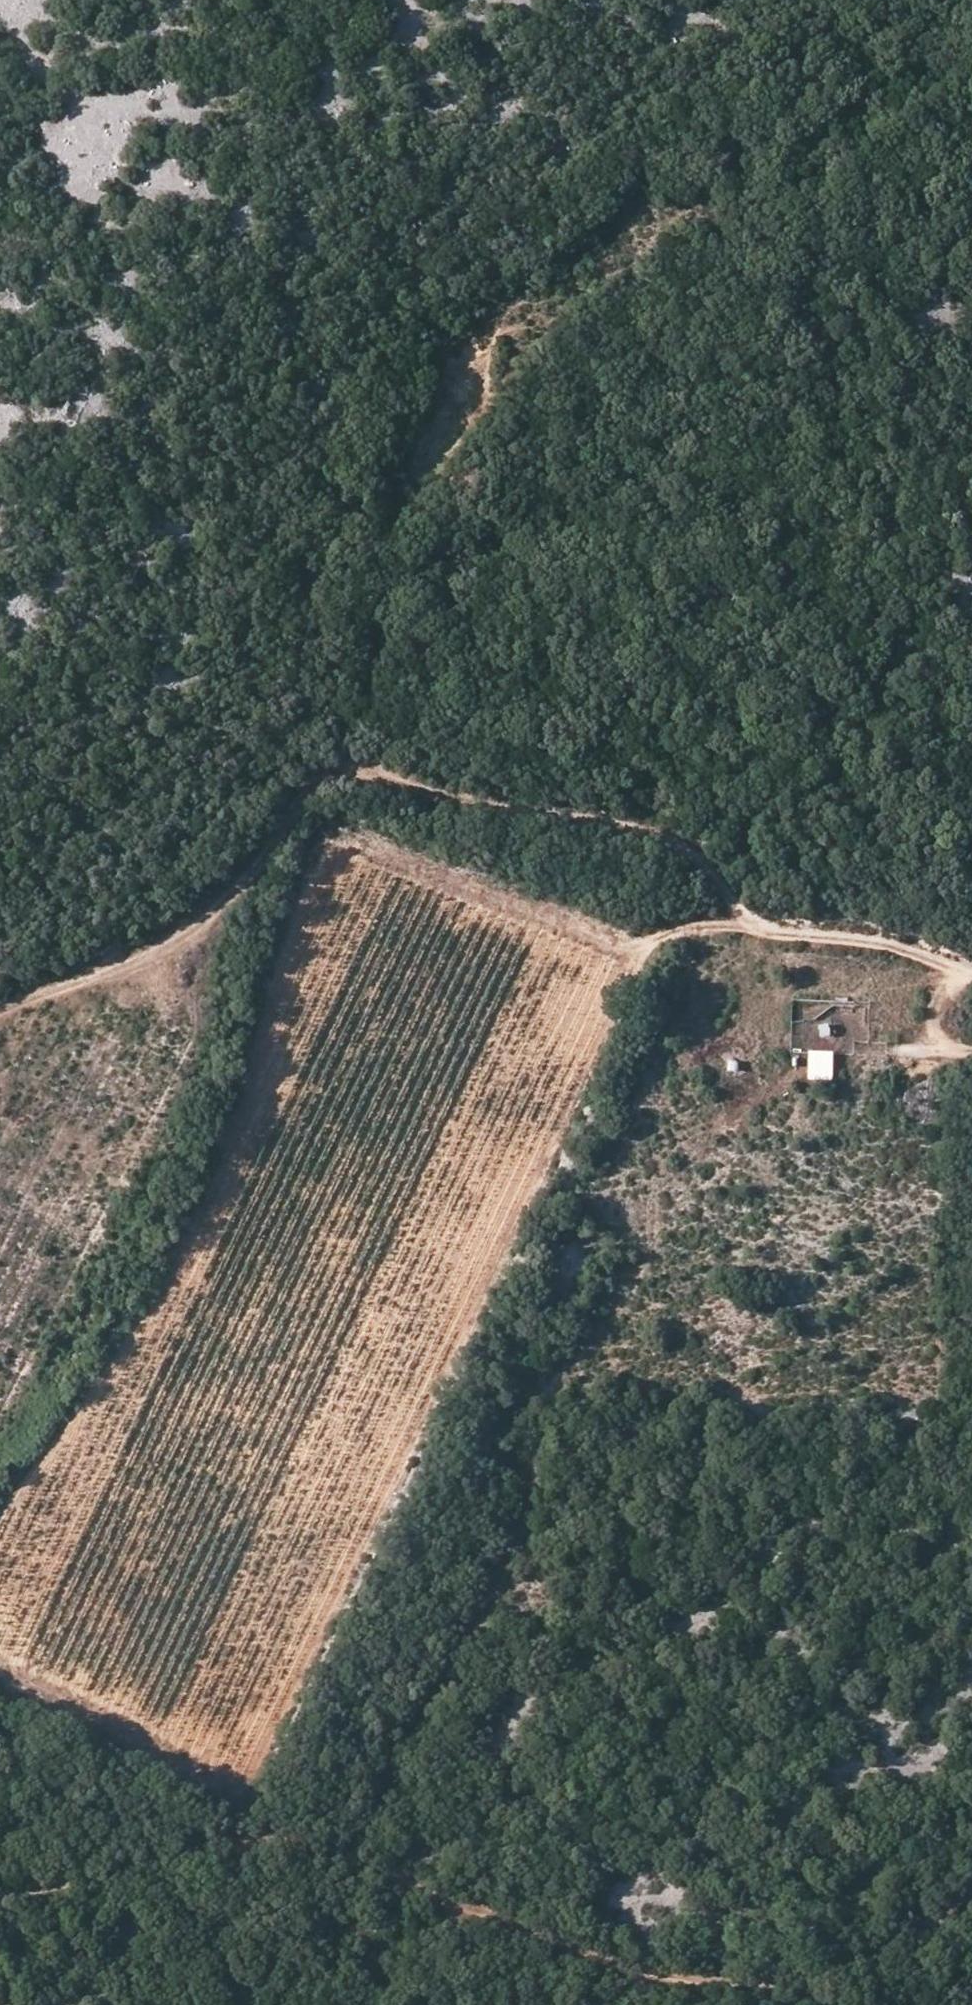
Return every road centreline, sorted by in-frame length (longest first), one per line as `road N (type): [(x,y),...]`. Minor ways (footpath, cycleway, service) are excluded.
road 1 (track): [(971,971),(862,935),(775,934),(736,915),(706,861),(664,831),(480,803),(350,765),(308,786),(279,839),(224,902),(126,961),(0,1004)]
road 2 (track): [(0,1899),(250,1840),(353,1868),(606,1963),(696,1981),(783,1983),(916,1932),(971,1898)]
road 3 (track): [(550,1413),(528,1520),(489,1607),(393,1748),(353,1868)]

